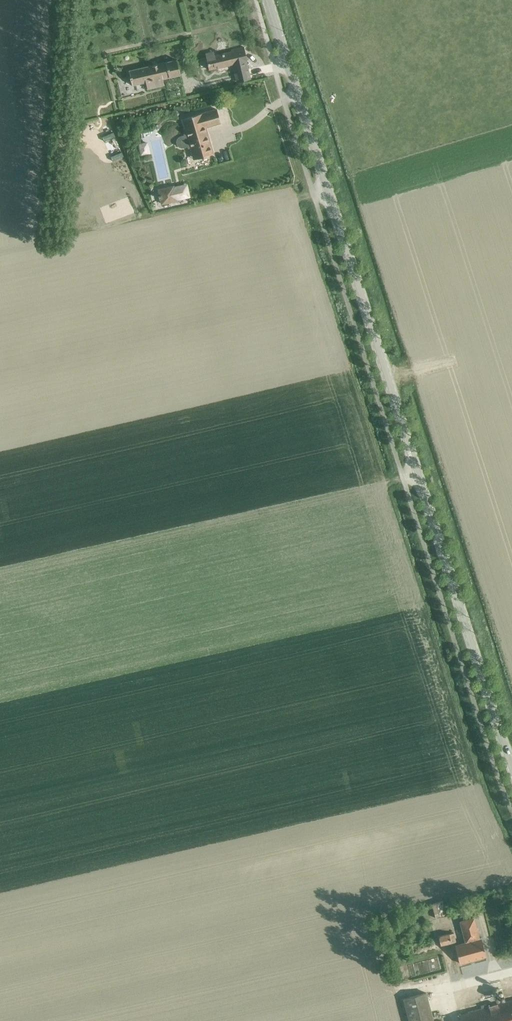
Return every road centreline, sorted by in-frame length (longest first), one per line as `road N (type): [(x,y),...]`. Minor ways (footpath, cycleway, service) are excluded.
road 1 (tertiary): [(511,770),(267,0)]

